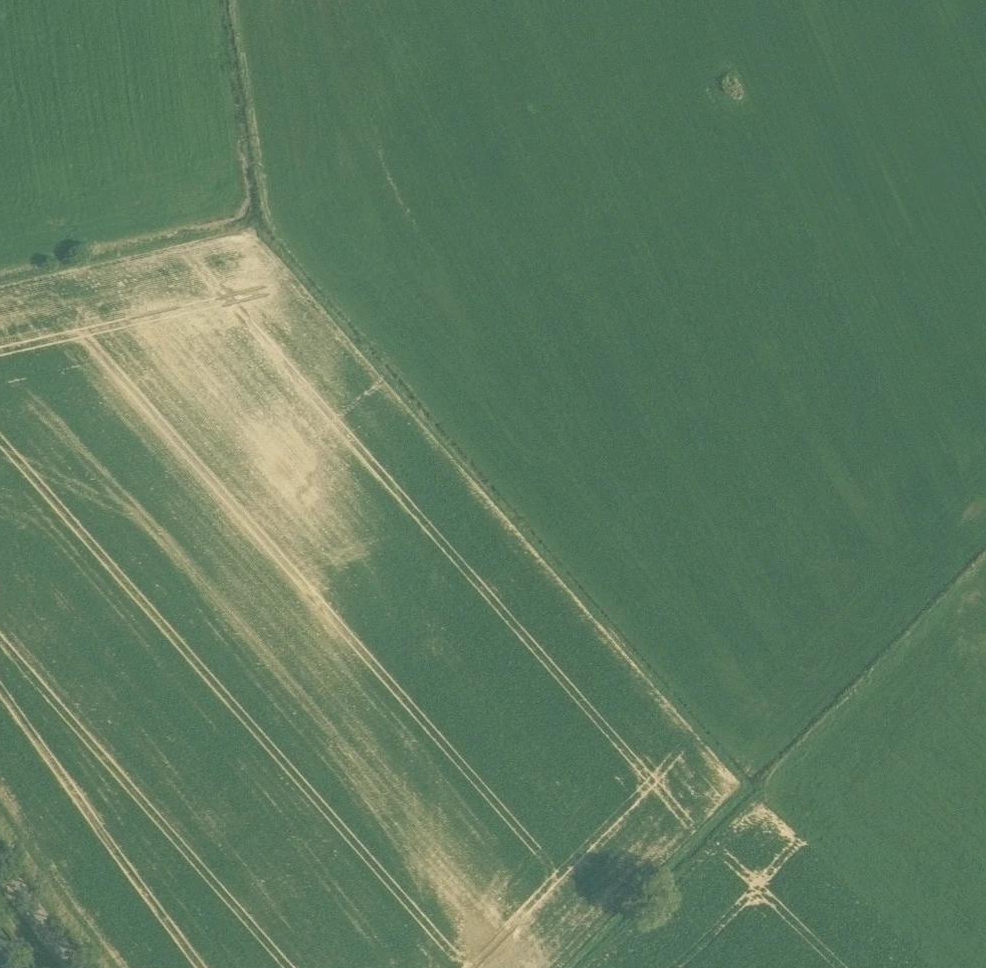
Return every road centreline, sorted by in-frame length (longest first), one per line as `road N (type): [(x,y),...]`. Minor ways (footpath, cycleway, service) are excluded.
road 1 (unclassified): [(78,967),(0,866)]

